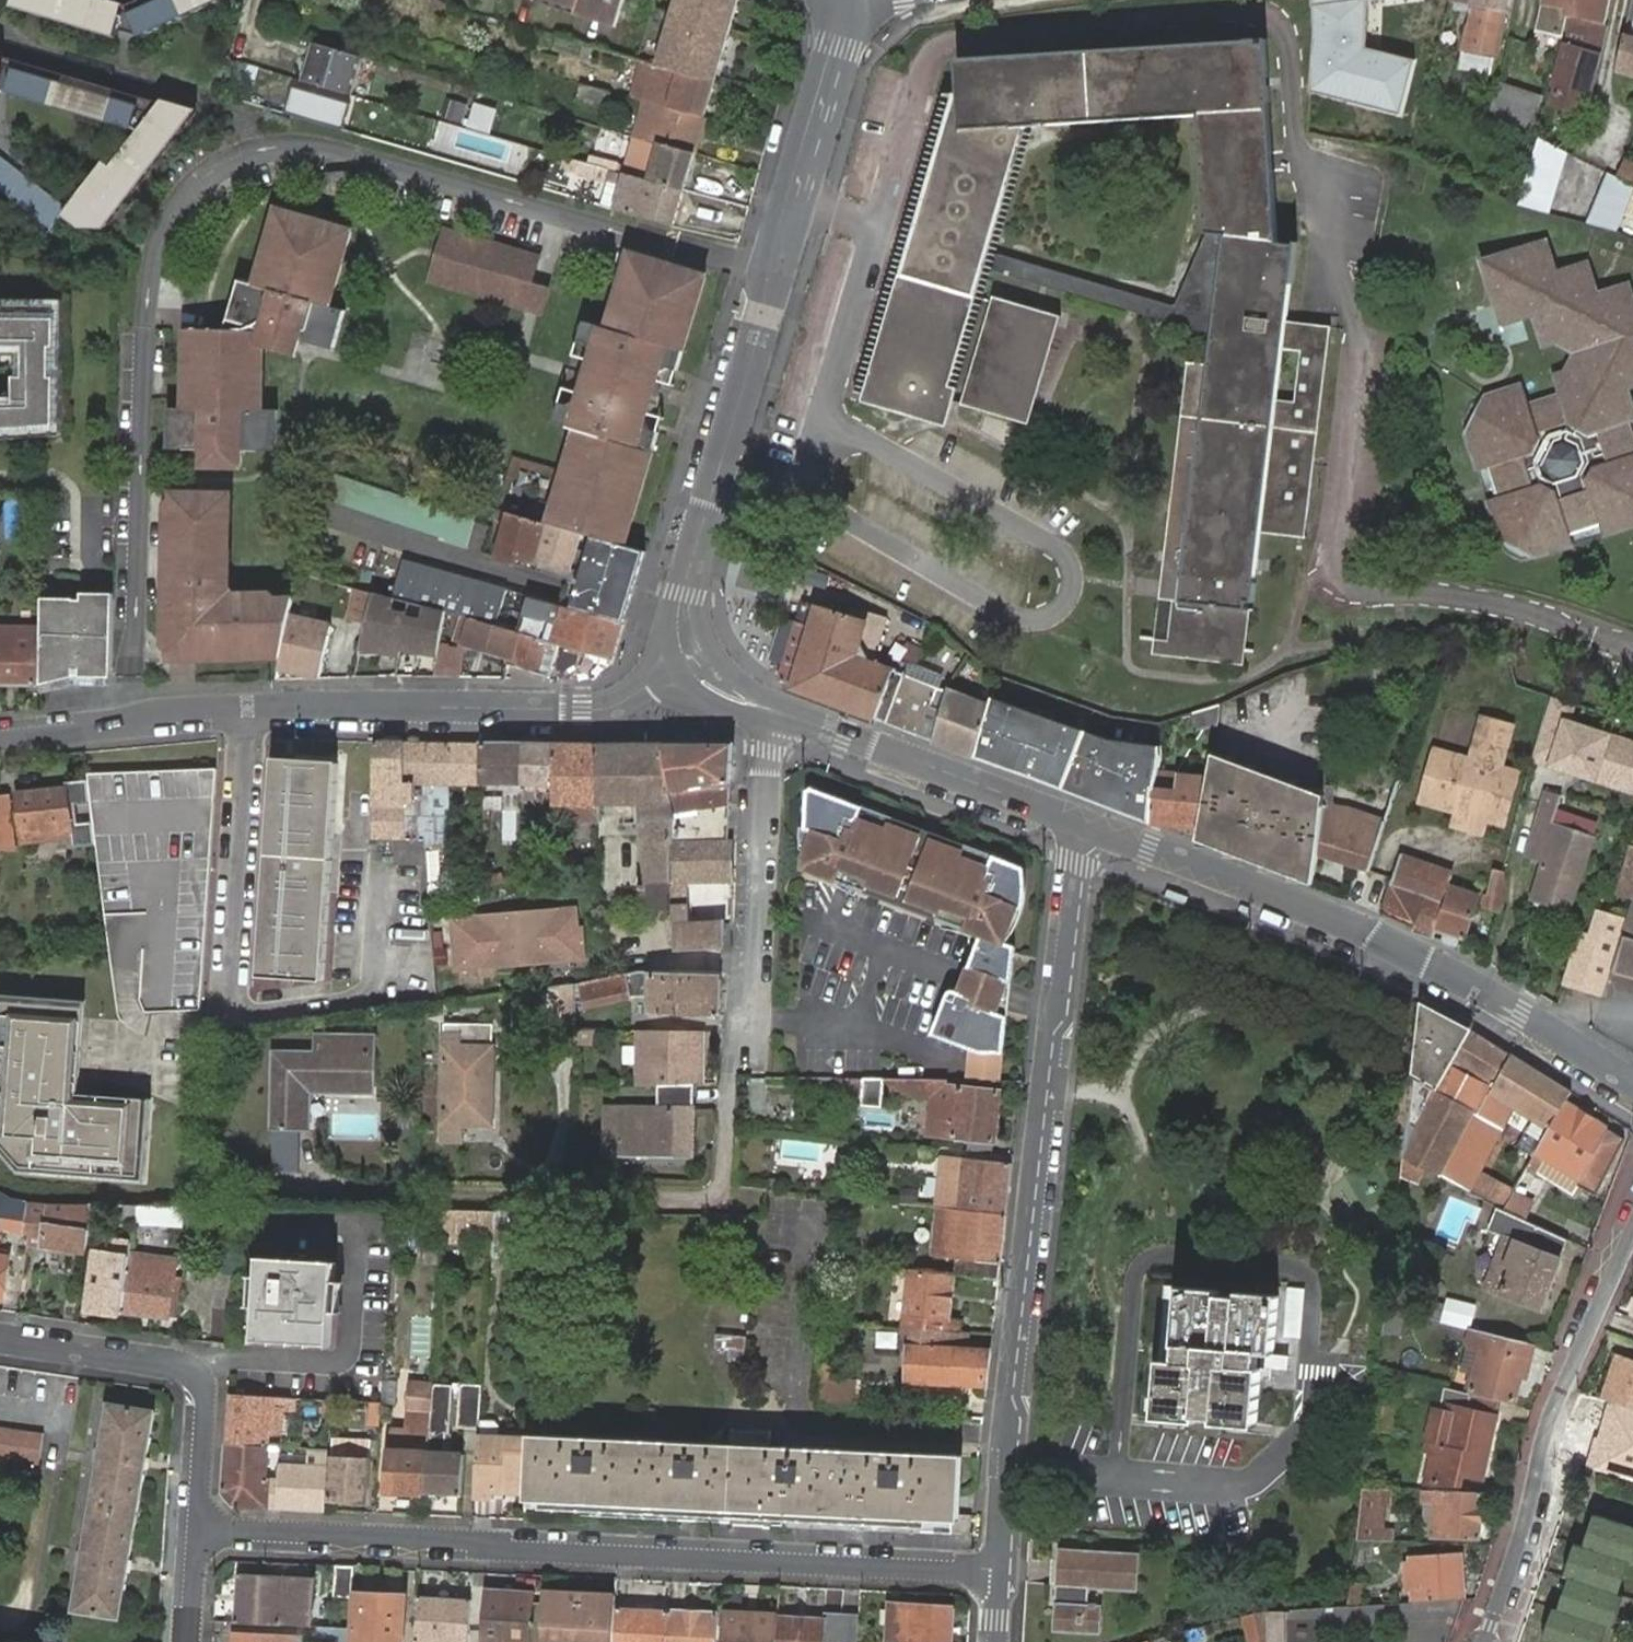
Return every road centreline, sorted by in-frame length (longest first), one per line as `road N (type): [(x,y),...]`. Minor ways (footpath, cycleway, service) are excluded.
road 1 (residential): [(1001,1570),(195,1534)]
road 2 (residential): [(1089,826),(1073,895),(1001,1570)]
road 3 (tertiary): [(844,0),(840,50),(683,593),(678,625),(688,664)]
road 4 (tertiary): [(1089,826),(1394,947),(1632,1082)]
road 5 (tertiary): [(222,714),(610,708),(688,664)]
road 6 (residential): [(1486,1641),(1528,1520),(1538,1458),(1632,1232)]
road 7 (residential): [(195,1534),(203,1388),(195,1374),(0,1340)]
road 8 (residential): [(741,1040),(757,951),(767,751),(779,712)]
road 9 (tertiary): [(779,712),(1089,826)]
road 10 (tertiary): [(222,714),(0,732)]

